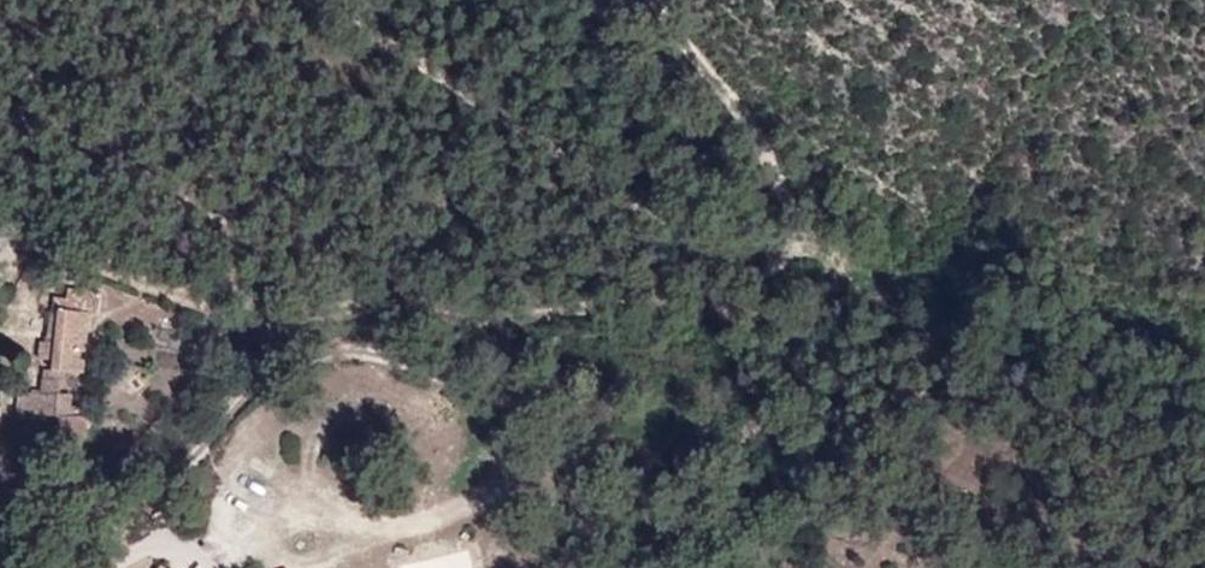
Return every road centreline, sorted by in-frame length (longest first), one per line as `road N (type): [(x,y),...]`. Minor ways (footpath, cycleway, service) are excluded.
road 1 (track): [(659,0),(753,121),(787,185),(805,245),(769,269),(673,244),(442,90),(345,0)]

